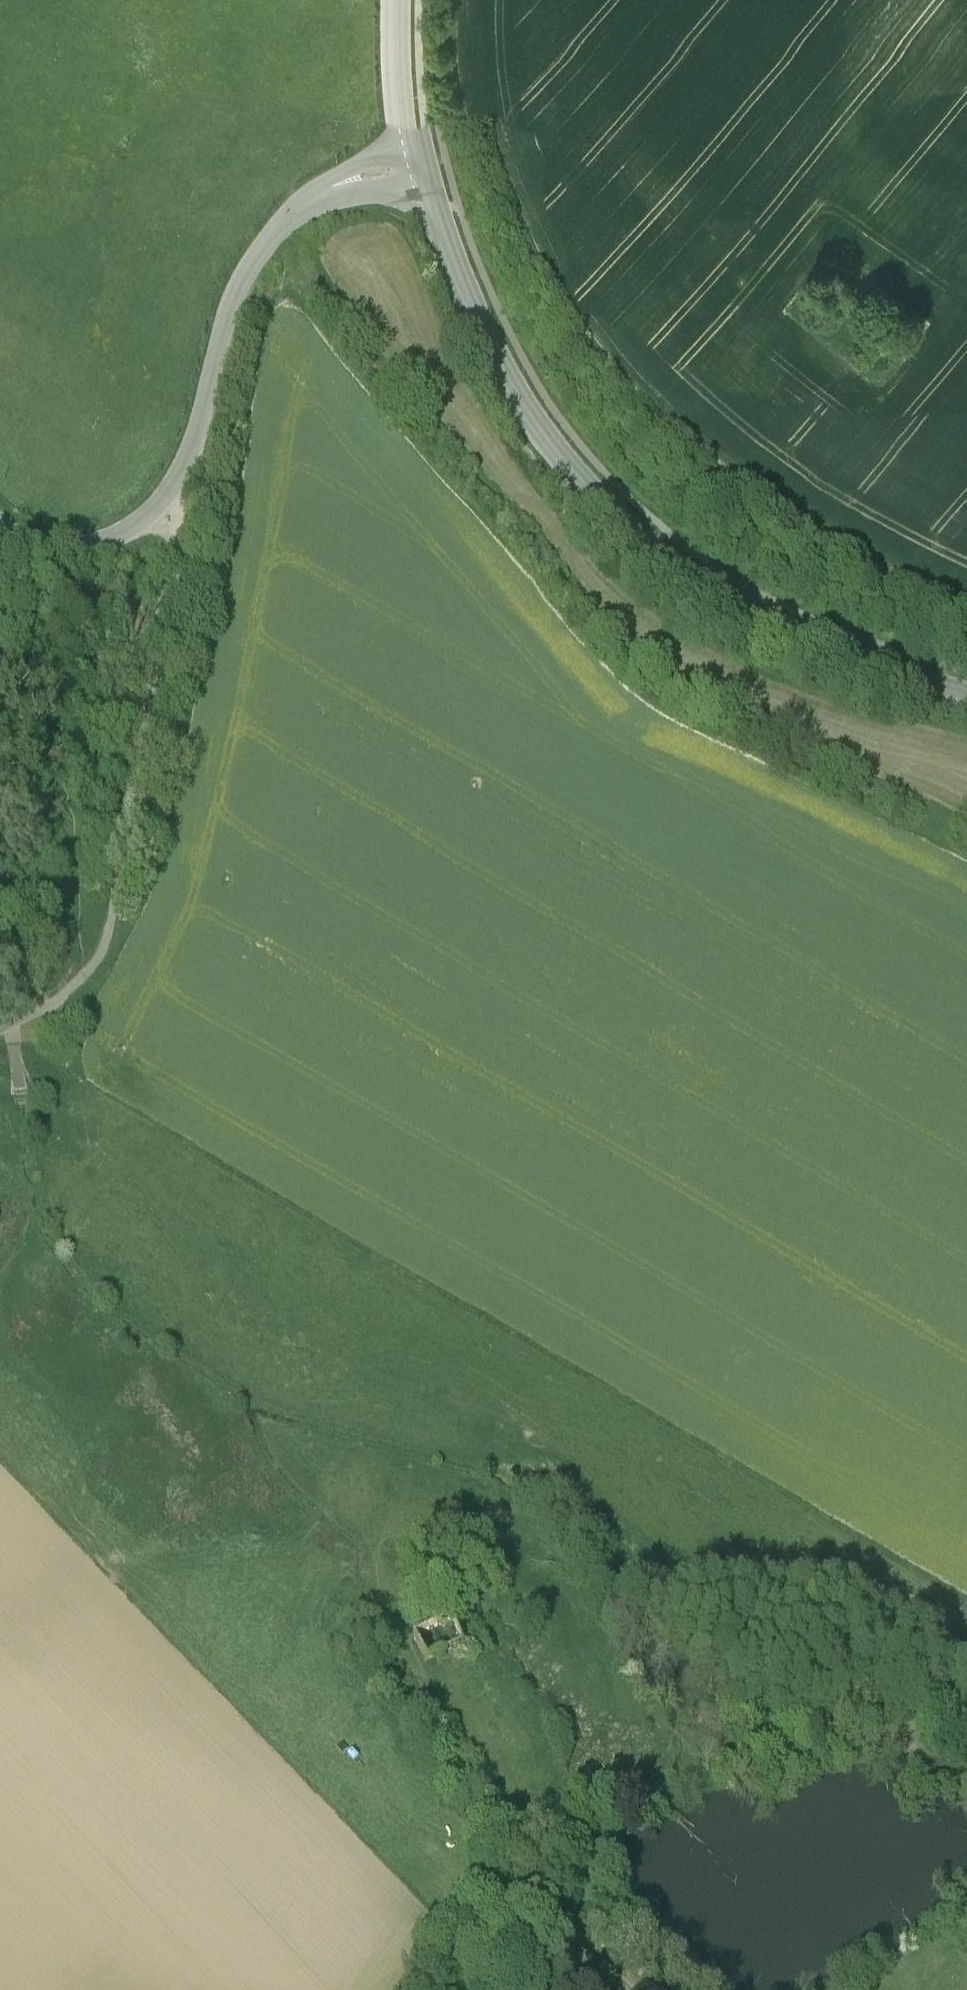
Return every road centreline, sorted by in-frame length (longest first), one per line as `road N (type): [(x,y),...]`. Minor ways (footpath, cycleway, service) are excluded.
road 1 (tertiary): [(431,226),(493,384),(525,445),(585,524),(687,610),(767,659),(966,732)]
road 2 (unclassified): [(334,227),(280,264),(240,324),(192,473),(164,521),(109,555),(66,560),(0,533)]
road 3 (tertiary): [(397,0),(419,181)]
road 4 (track): [(628,1989),(564,1929),(541,1879)]

